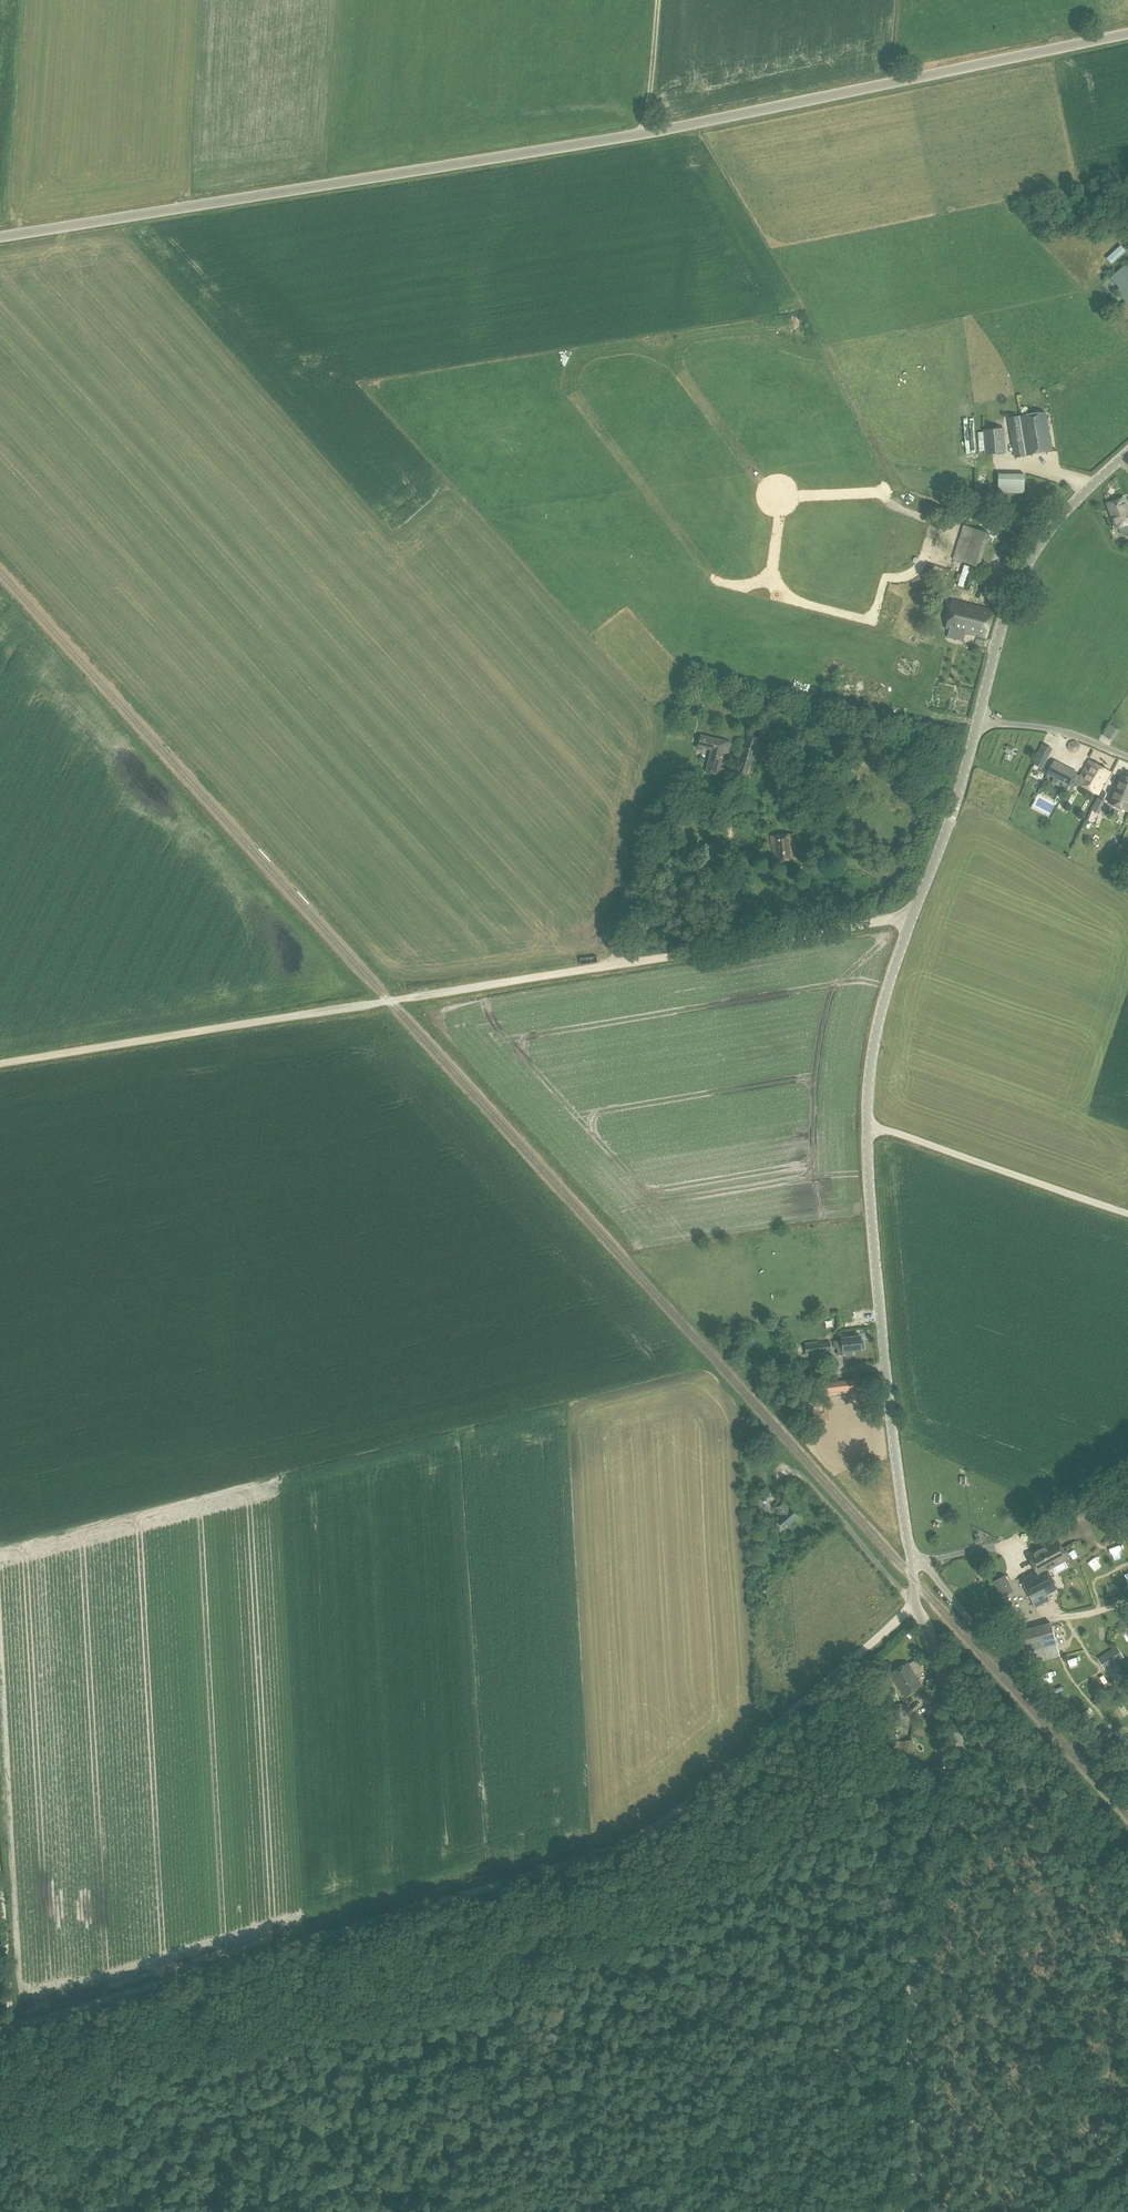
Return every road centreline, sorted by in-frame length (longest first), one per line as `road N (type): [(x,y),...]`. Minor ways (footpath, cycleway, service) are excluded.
road 1 (unclassified): [(1127,32),(647,132),(0,236)]
road 2 (unclassified): [(906,2211),(918,2156),(916,1943),(955,1831),(963,1762),(919,1612),(905,1530),(867,1126)]
road 3 (track): [(917,1603),(678,1816),(639,1840),(0,2028)]
road 4 (unclassified): [(867,1126),(882,1004),(951,813),(1017,581),(1067,510),(1127,454)]
road 5 (track): [(912,919),(407,997)]
road 6 (track): [(407,997),(0,1062)]
road 7 (unclassified): [(1127,1212),(867,1126)]
road 8 (track): [(647,132),(658,0)]

